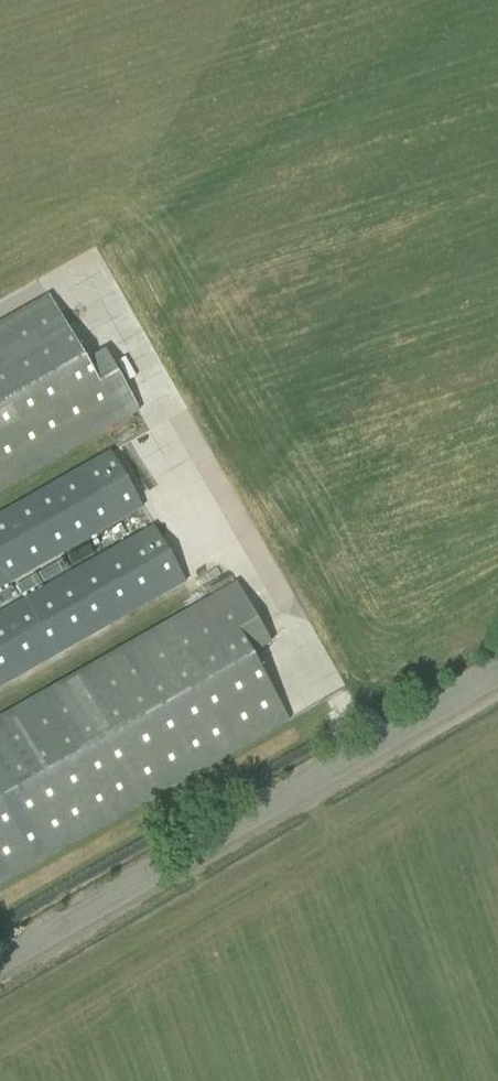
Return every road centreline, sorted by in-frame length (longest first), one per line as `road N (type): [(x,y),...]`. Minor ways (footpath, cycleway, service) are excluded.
road 1 (tertiary): [(0,965),(497,676)]

